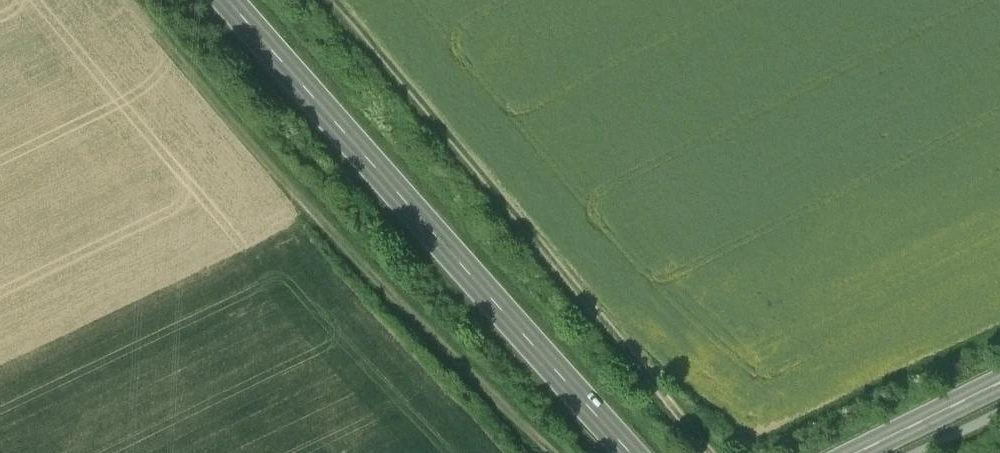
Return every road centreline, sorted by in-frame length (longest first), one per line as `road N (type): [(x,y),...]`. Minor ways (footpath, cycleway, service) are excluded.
road 1 (track): [(546,452),(285,194),(128,0)]
road 2 (primary): [(631,452),(226,0)]
road 3 (track): [(334,0),(710,452)]
road 4 (tertiary): [(856,452),(999,383)]

